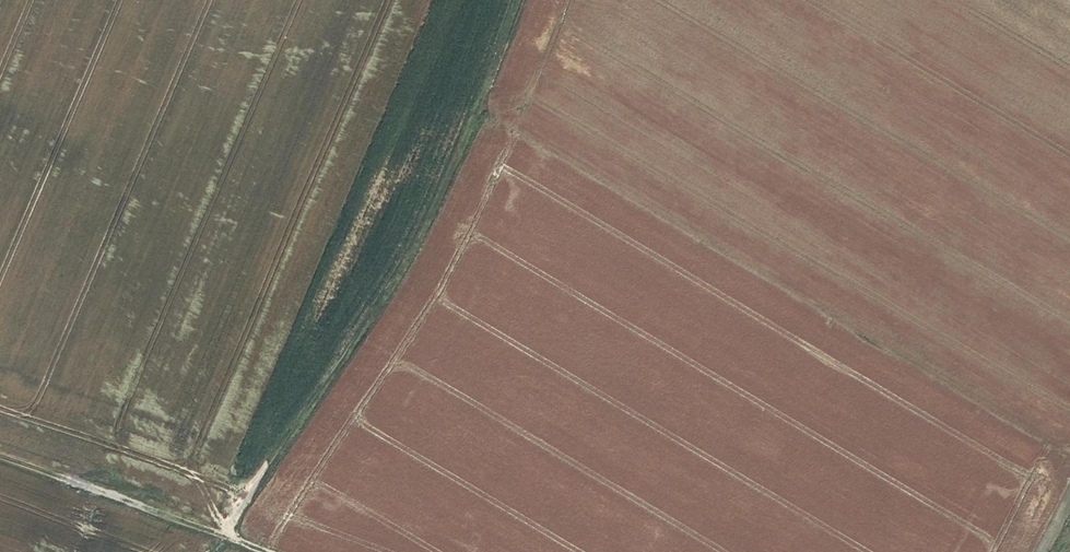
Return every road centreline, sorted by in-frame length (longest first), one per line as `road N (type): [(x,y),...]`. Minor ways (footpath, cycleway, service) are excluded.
road 1 (track): [(268,551),(0,457)]

